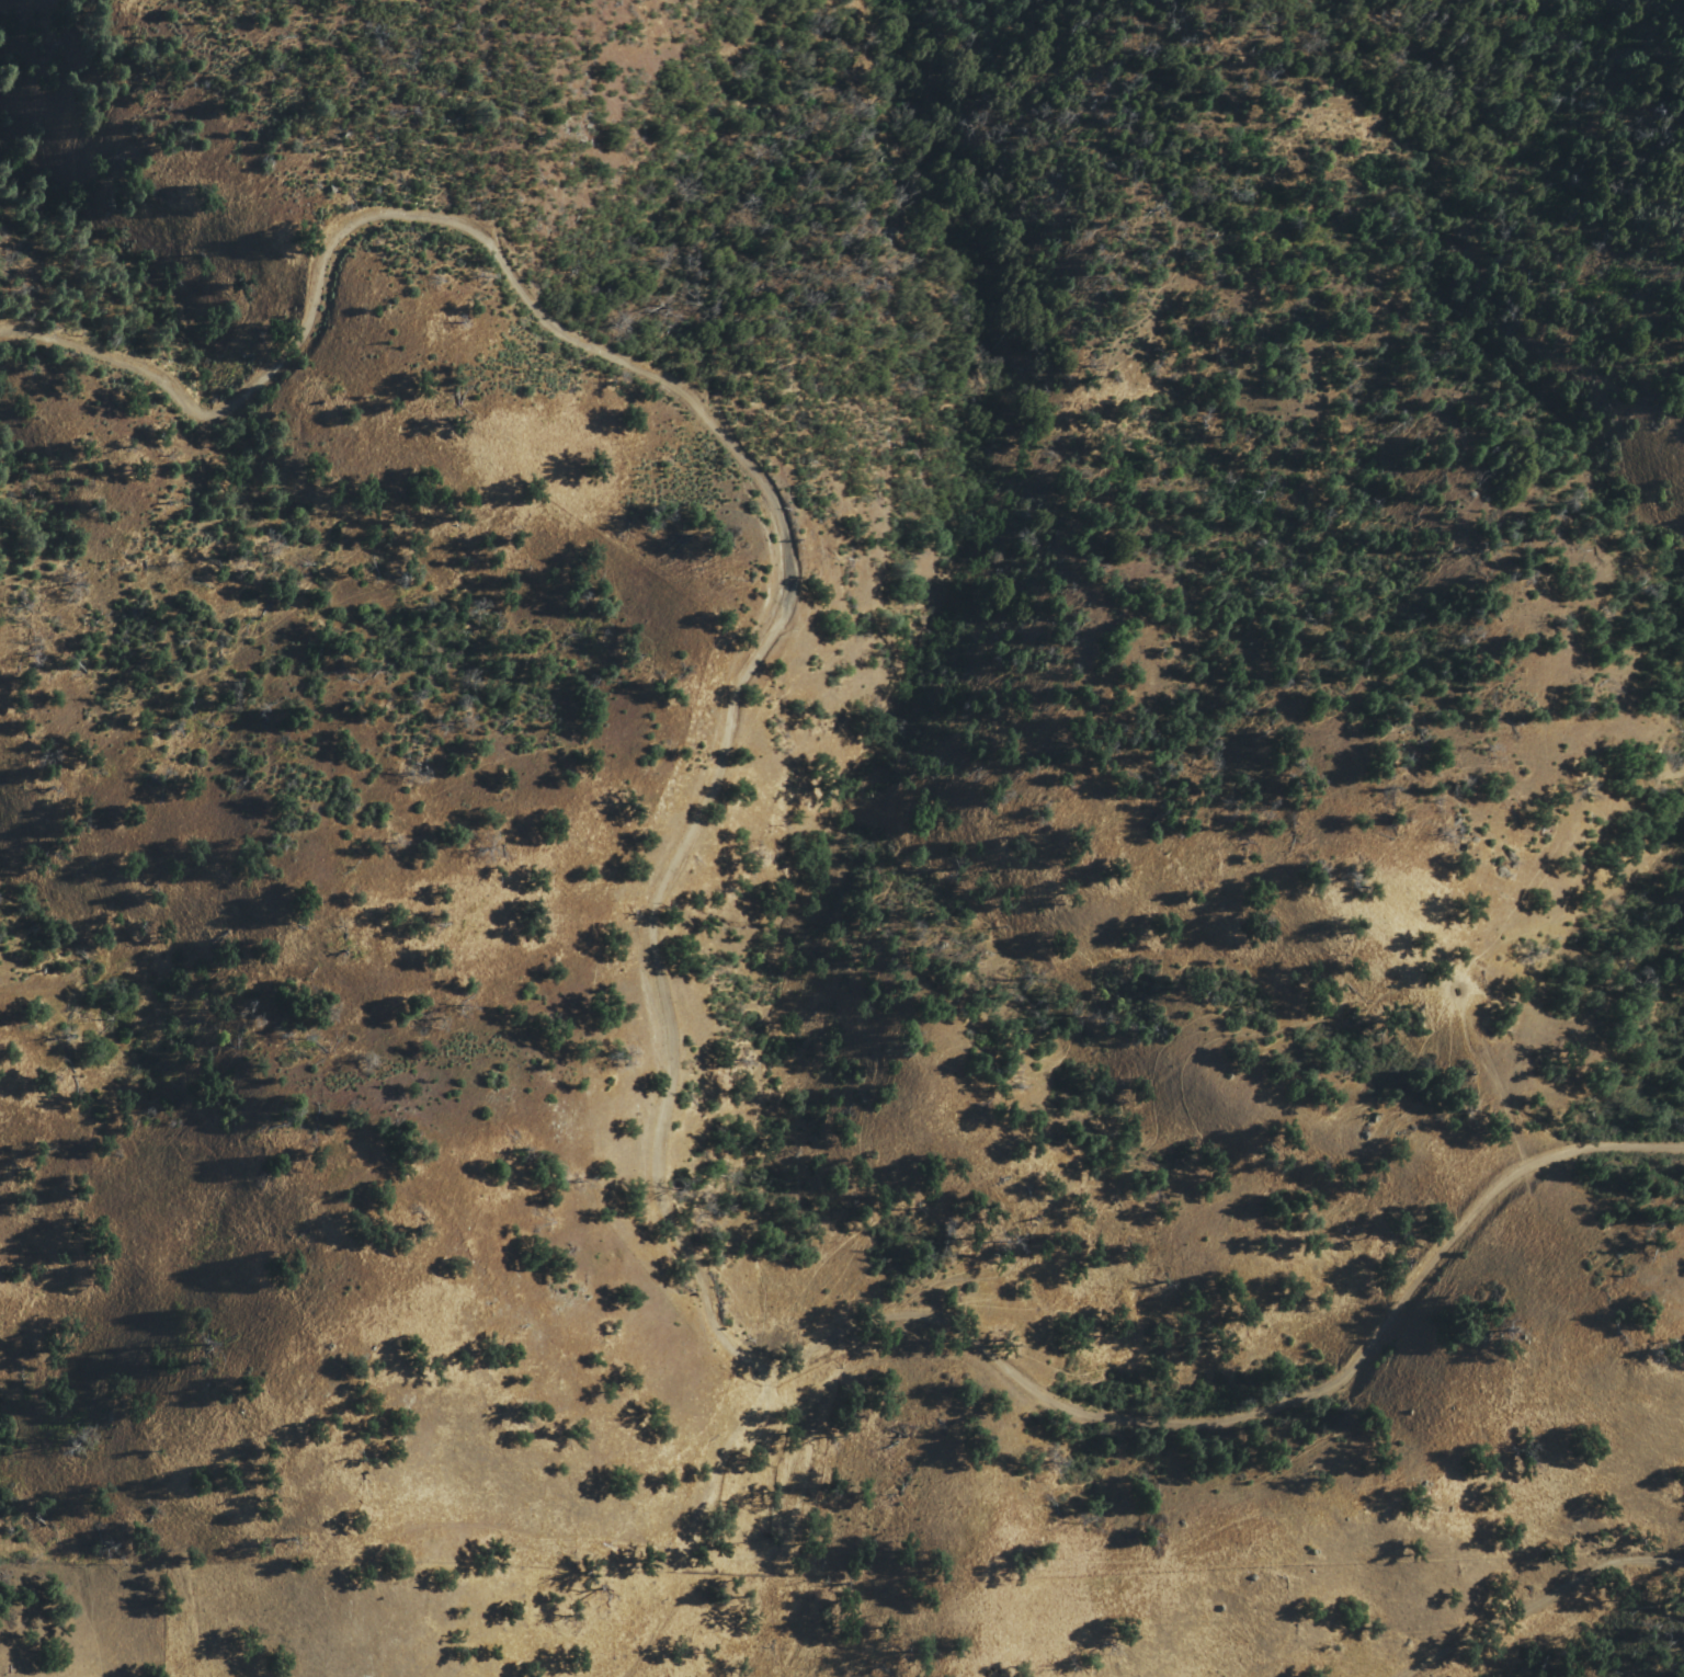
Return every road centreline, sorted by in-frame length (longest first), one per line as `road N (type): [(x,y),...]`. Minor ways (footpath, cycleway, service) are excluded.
road 1 (residential): [(1433,1676),(1593,1583),(1640,1574),(1683,1581)]

